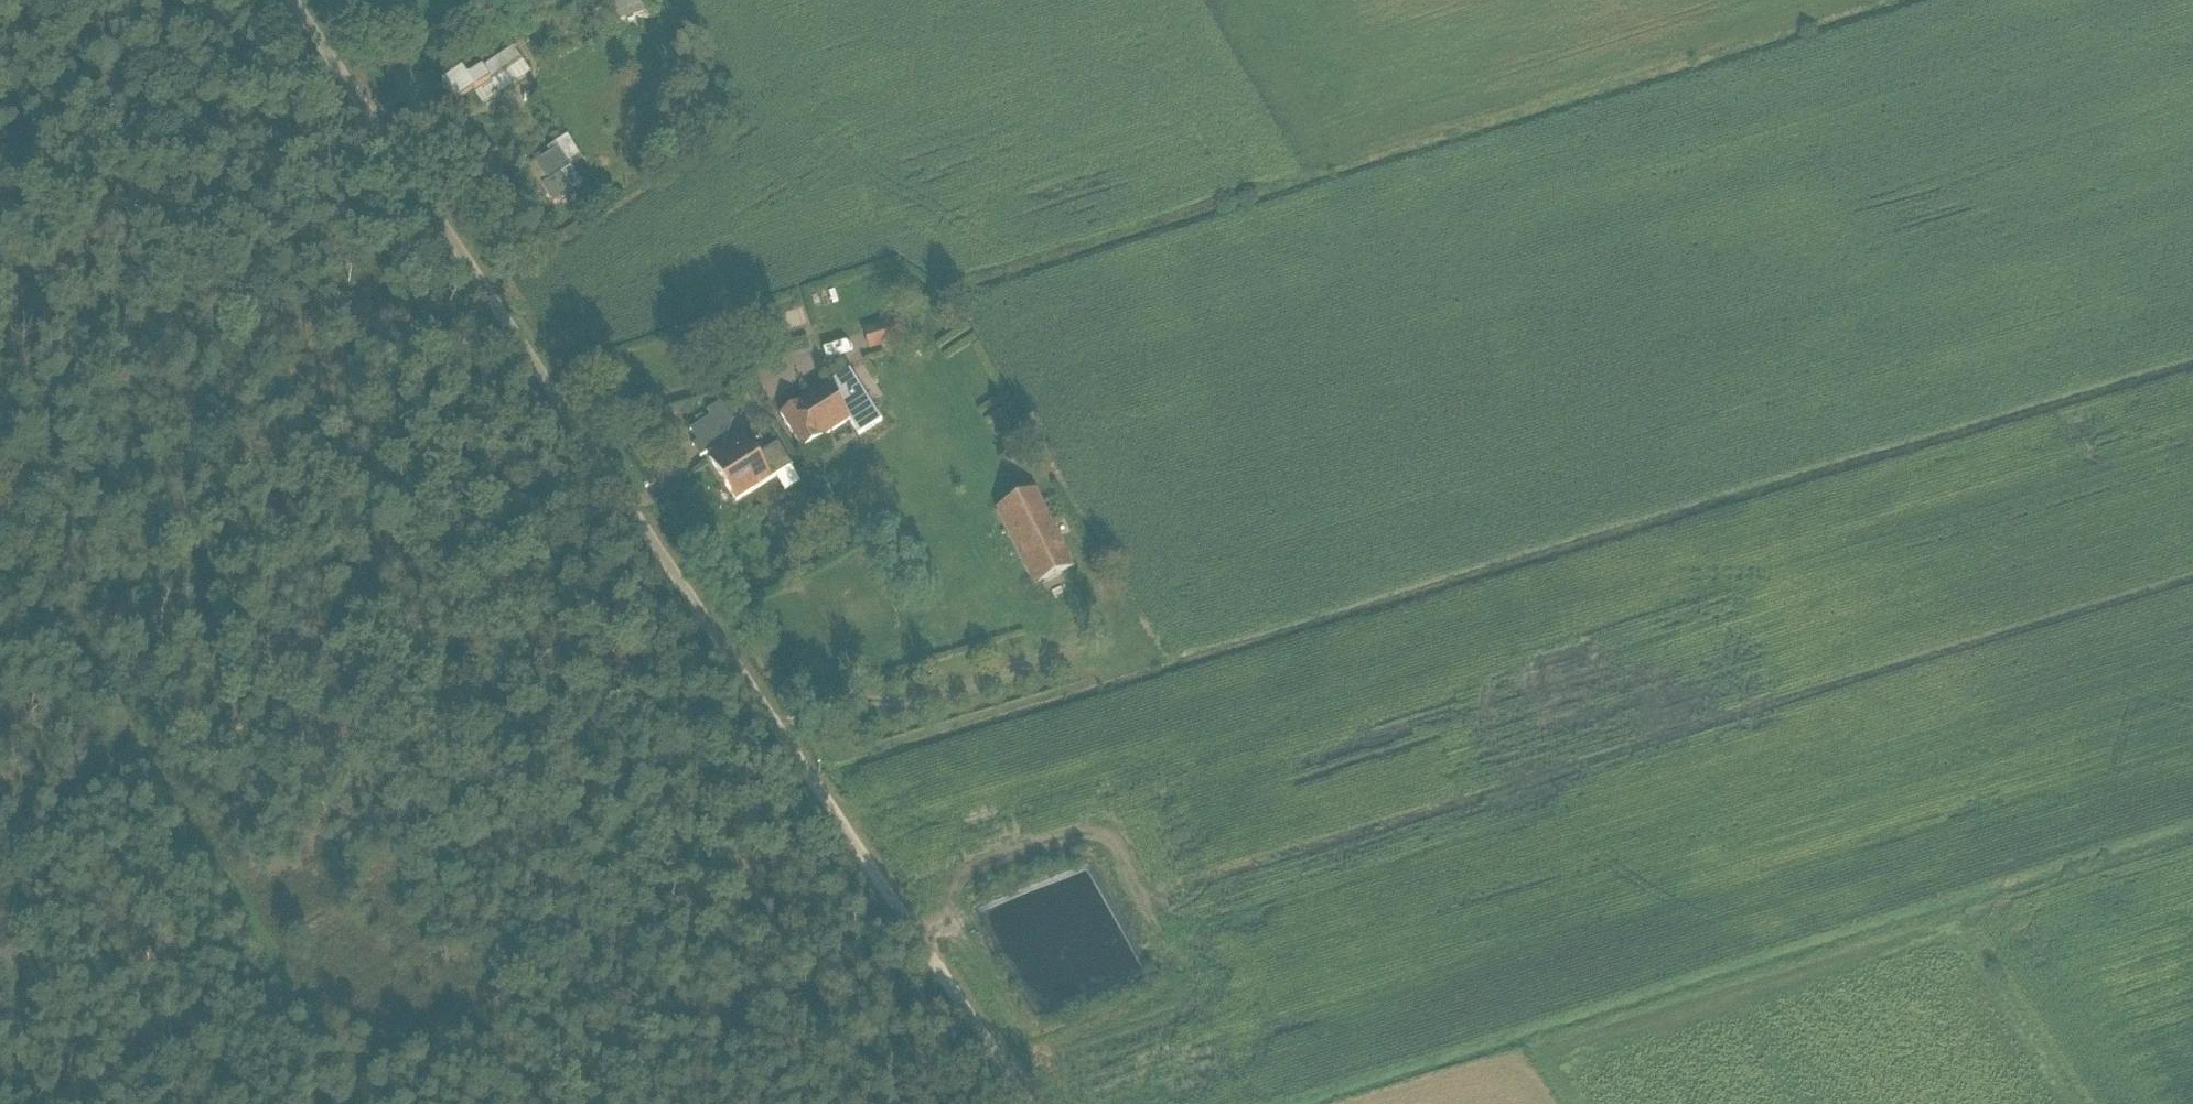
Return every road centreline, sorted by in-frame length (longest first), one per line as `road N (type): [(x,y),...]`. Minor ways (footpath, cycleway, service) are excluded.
road 1 (track): [(433,213),(1027,1103)]
road 2 (unclassified): [(433,213),(290,0)]

